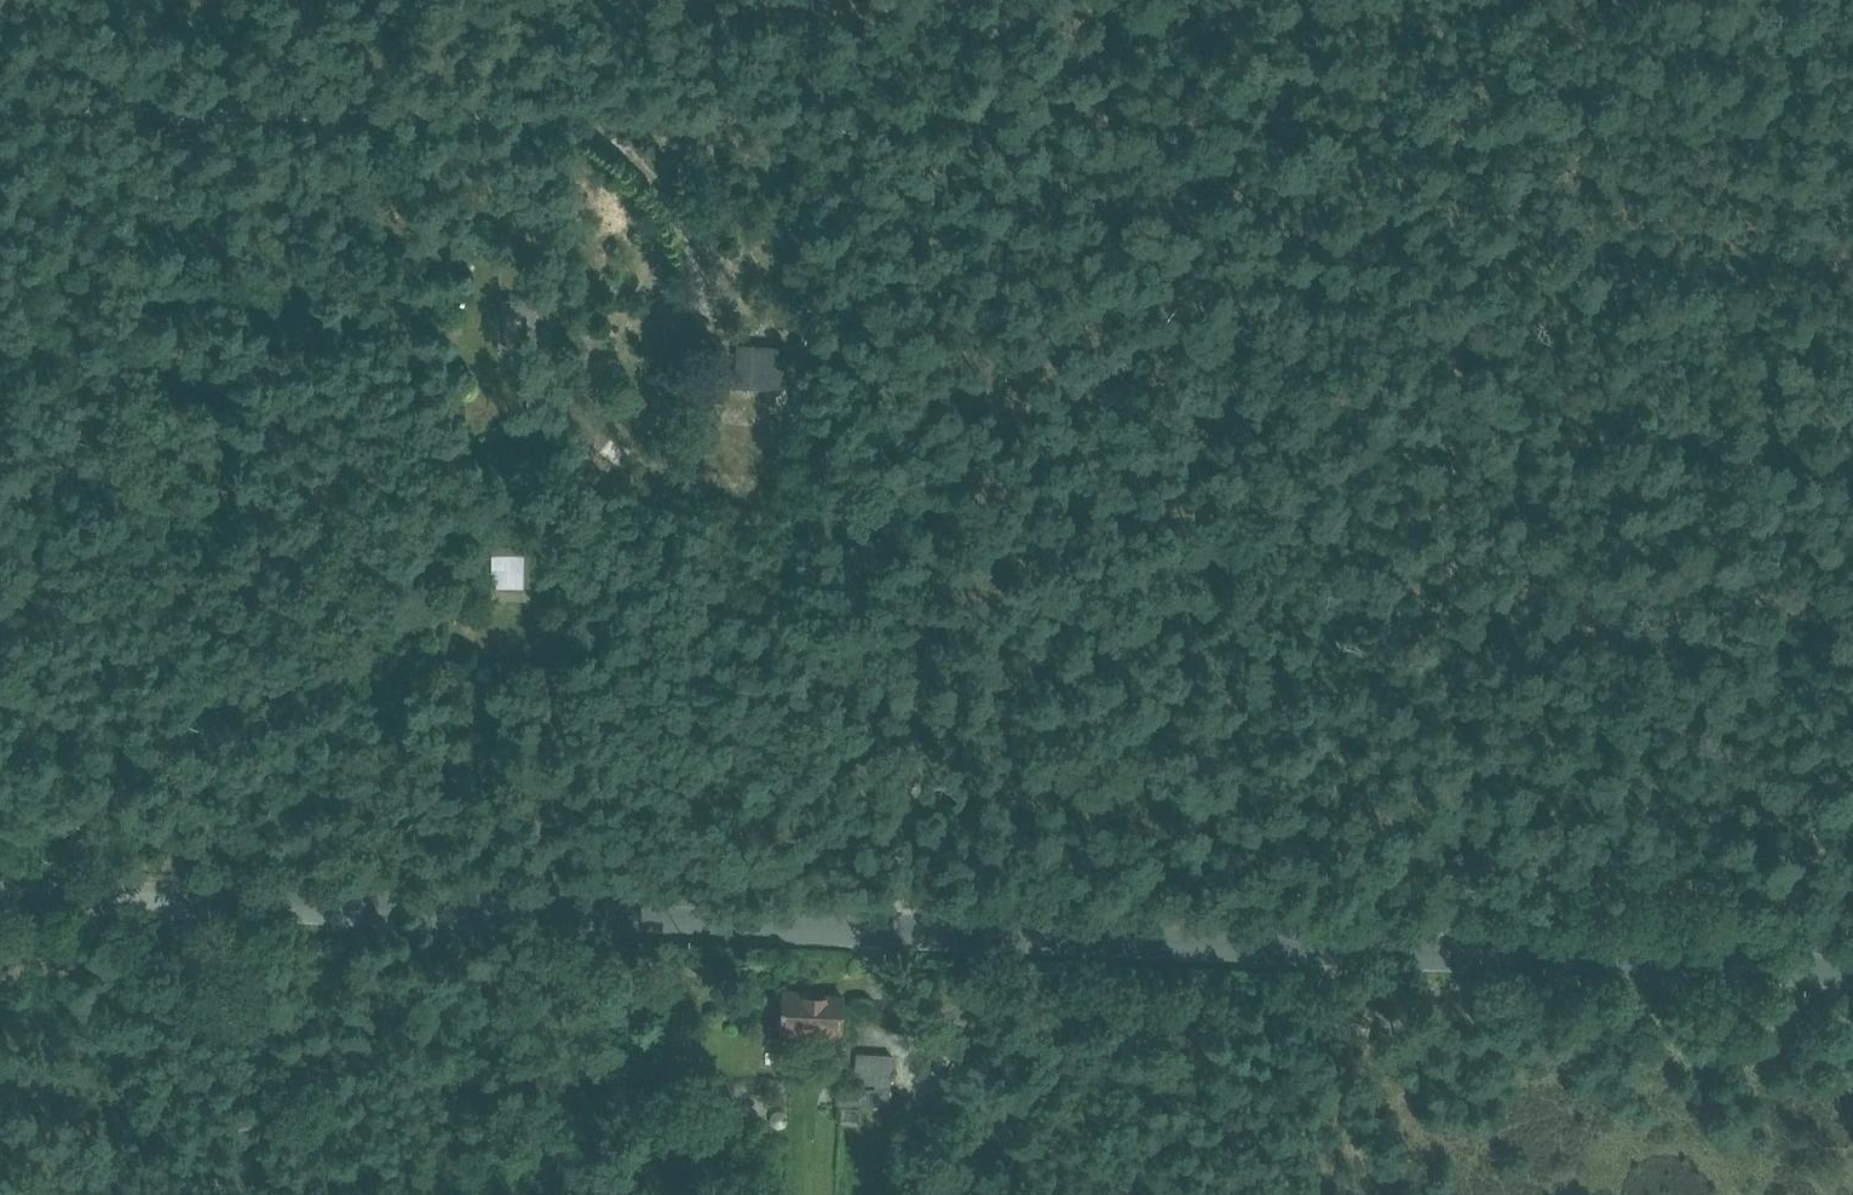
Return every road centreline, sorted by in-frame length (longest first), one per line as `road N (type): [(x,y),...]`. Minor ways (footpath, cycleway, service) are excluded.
road 1 (unclassified): [(1852,970),(0,891)]
road 2 (track): [(549,127),(0,113)]
road 3 (track): [(712,387),(711,331),(679,222),(626,156),(549,127)]
road 4 (track): [(318,1194),(243,1029),(164,897)]

